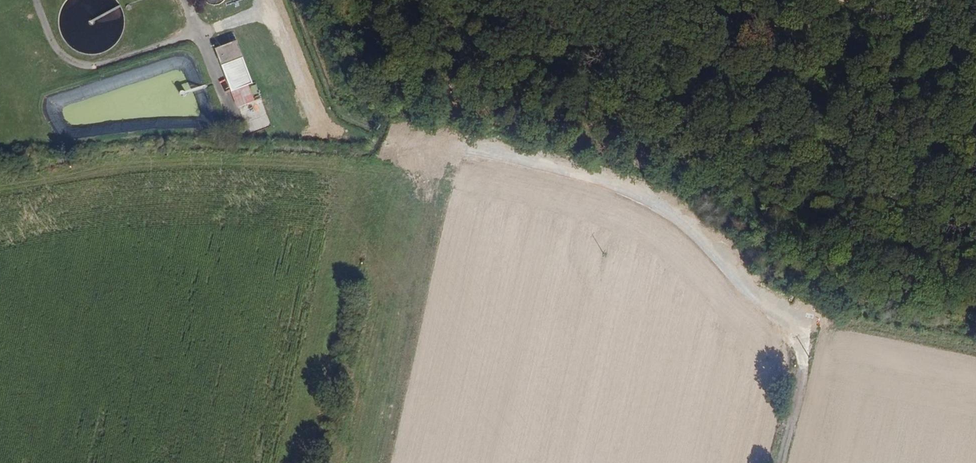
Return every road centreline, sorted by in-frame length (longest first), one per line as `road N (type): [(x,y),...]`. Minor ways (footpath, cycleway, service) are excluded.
road 1 (track): [(975,49),(857,0)]

